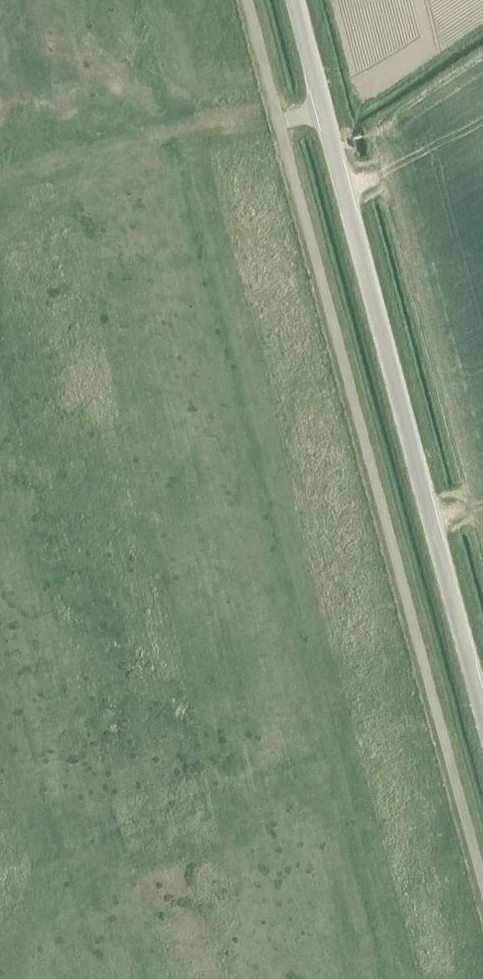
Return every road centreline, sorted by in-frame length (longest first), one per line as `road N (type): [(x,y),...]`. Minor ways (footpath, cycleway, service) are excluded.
road 1 (unclassified): [(482,726),(292,0)]

